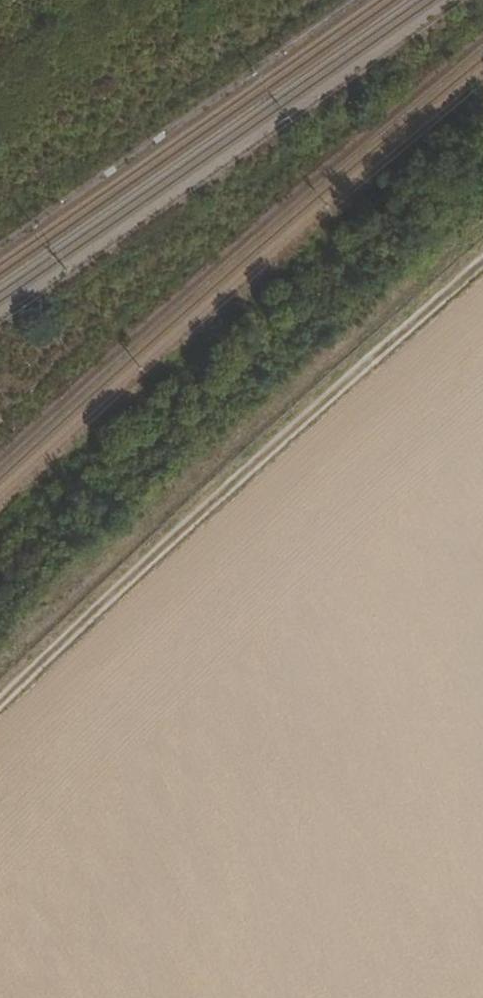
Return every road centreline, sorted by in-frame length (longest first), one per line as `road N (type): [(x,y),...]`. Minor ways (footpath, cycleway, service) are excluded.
road 1 (track): [(0,702),(252,466),(482,268)]

